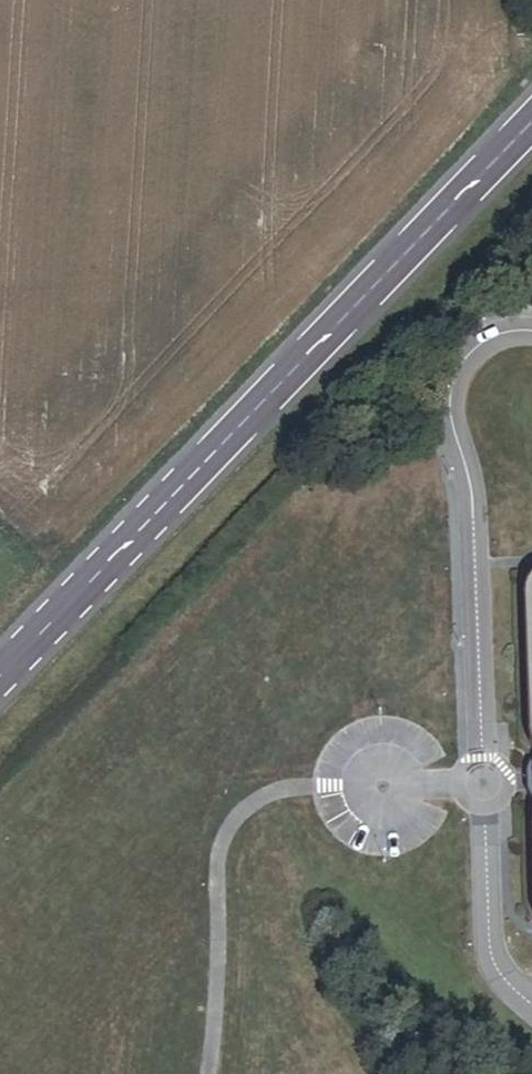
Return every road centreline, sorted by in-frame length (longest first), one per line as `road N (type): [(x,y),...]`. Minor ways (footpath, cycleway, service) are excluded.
road 1 (primary): [(0,676),(531,123)]
road 2 (unclassified): [(531,338),(473,354),(452,406),(478,506),(492,958),(504,994),(531,1017)]

